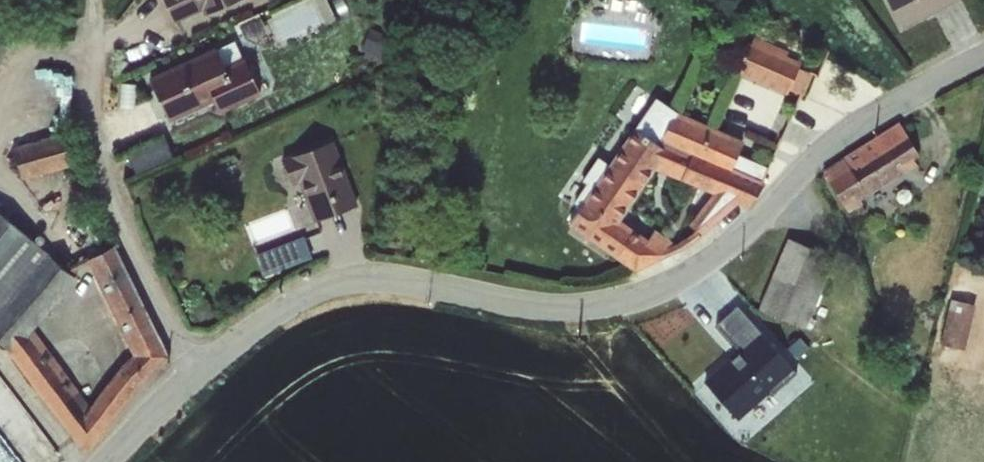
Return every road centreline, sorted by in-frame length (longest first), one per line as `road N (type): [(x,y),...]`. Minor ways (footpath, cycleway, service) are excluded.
road 1 (residential): [(201,372),(272,316),(363,273),(550,310),(596,307),(694,277),(788,205),(864,131),(983,65)]
road 2 (unclassified): [(201,372),(104,172),(94,0)]
road 3 (residential): [(112,461),(201,372)]

